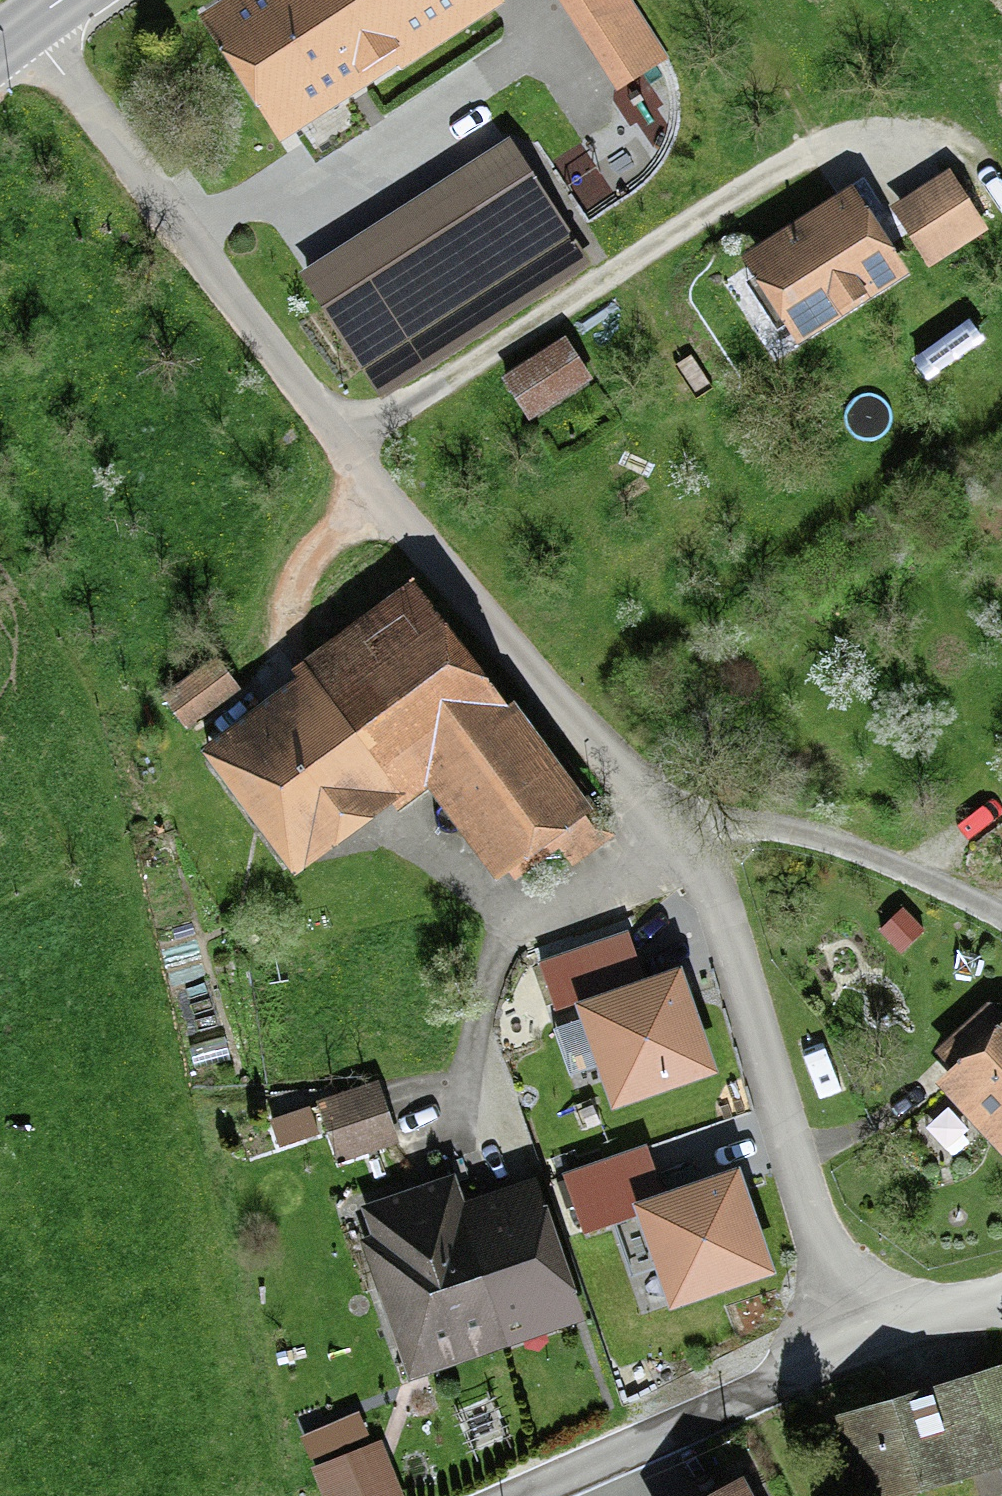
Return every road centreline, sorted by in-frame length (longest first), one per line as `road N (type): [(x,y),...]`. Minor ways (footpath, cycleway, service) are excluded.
road 1 (residential): [(518,1495),(858,1336),(719,900),(679,826),(528,677),(337,443),(24,27)]
road 2 (track): [(917,169),(869,135),(821,150),(337,443)]
road 3 (track): [(407,841),(511,922),(628,866),(679,826)]
road 4 (track): [(511,922),(474,1068),(452,1103),(422,1125)]
road 5 (track): [(383,498),(310,559),(283,604),(283,659)]

